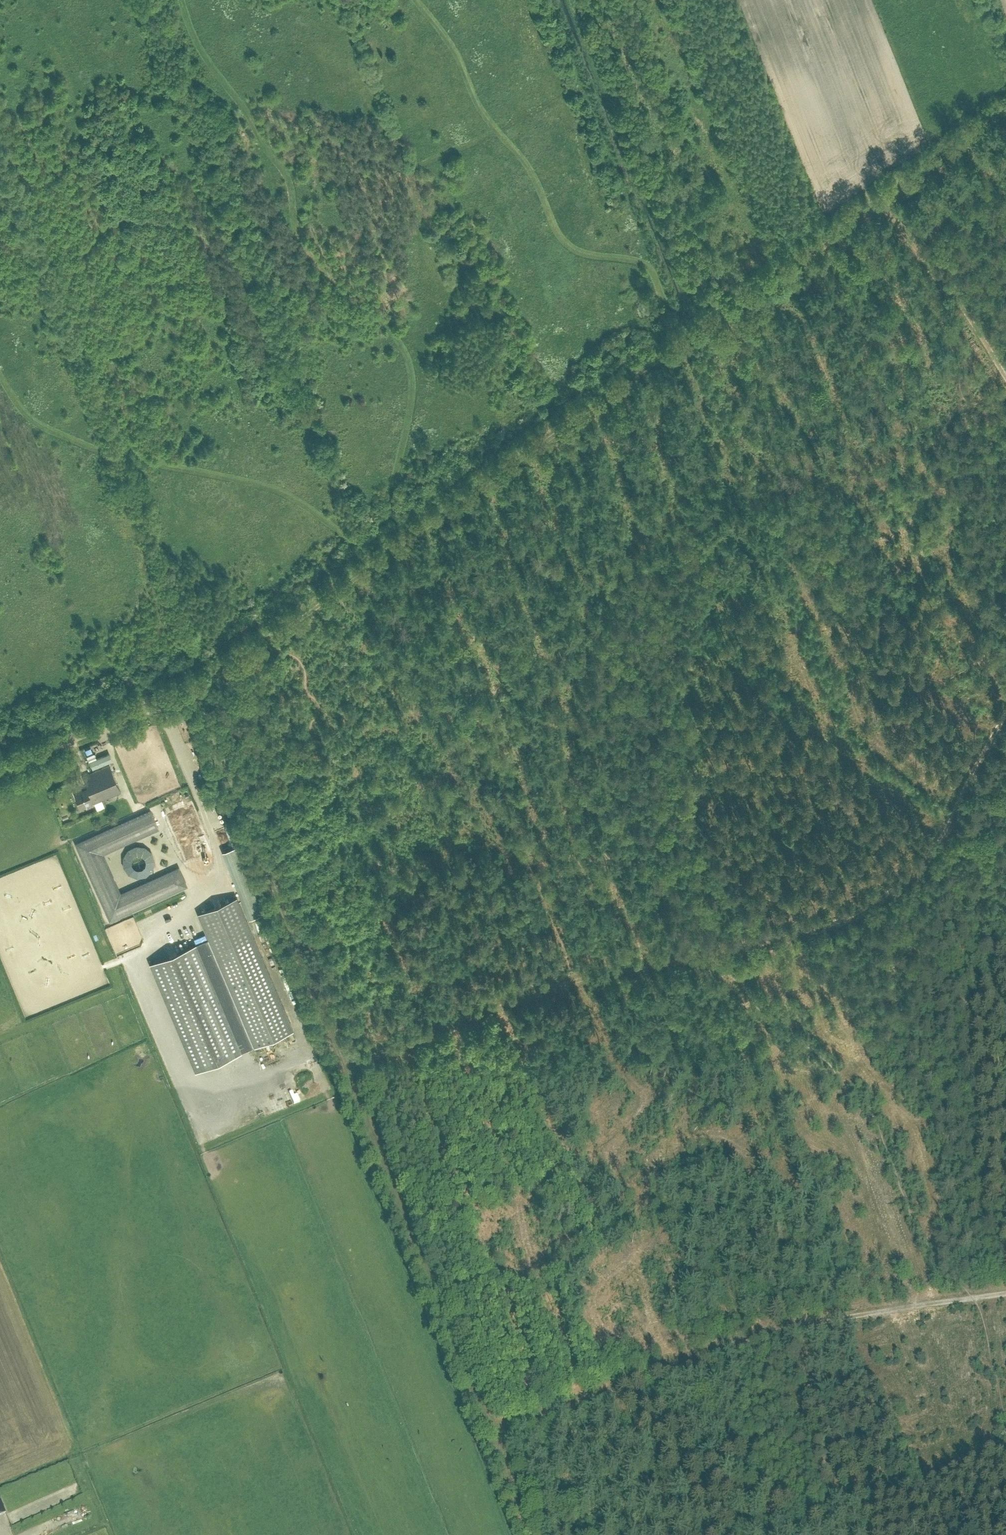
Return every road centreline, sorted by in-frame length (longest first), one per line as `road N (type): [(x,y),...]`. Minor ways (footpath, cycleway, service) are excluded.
road 1 (track): [(209,716),(495,1443)]
road 2 (track): [(834,234),(197,685)]
road 3 (track): [(1005,1294),(886,1310),(727,1346),(513,1425),(495,1443),(532,1534)]
road 4 (track): [(347,1067),(572,982),(821,928),(921,876)]
road 5 (track): [(1005,384),(878,202)]
road 6 (track): [(197,685),(0,768)]
road 7 (track): [(1005,115),(834,234)]

